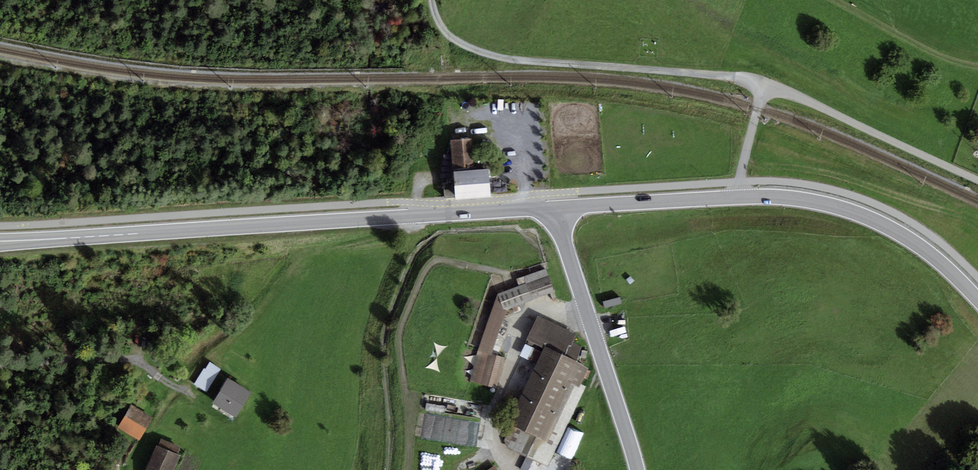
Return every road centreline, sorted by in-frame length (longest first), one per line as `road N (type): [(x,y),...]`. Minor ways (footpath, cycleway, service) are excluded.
road 1 (tertiary): [(553,208),(0,241)]
road 2 (tertiary): [(977,297),(891,225),(843,206),(741,197),(553,208)]
road 3 (track): [(764,87),(478,54),(443,29),(438,0)]
road 4 (track): [(411,217),(410,228),(309,253),(294,264),(181,388)]
road 5 (unclassified): [(553,208),(639,469)]
road 6 (track): [(0,362),(118,357),(181,388)]
road 7 (track): [(842,0),(926,47),(977,65)]

